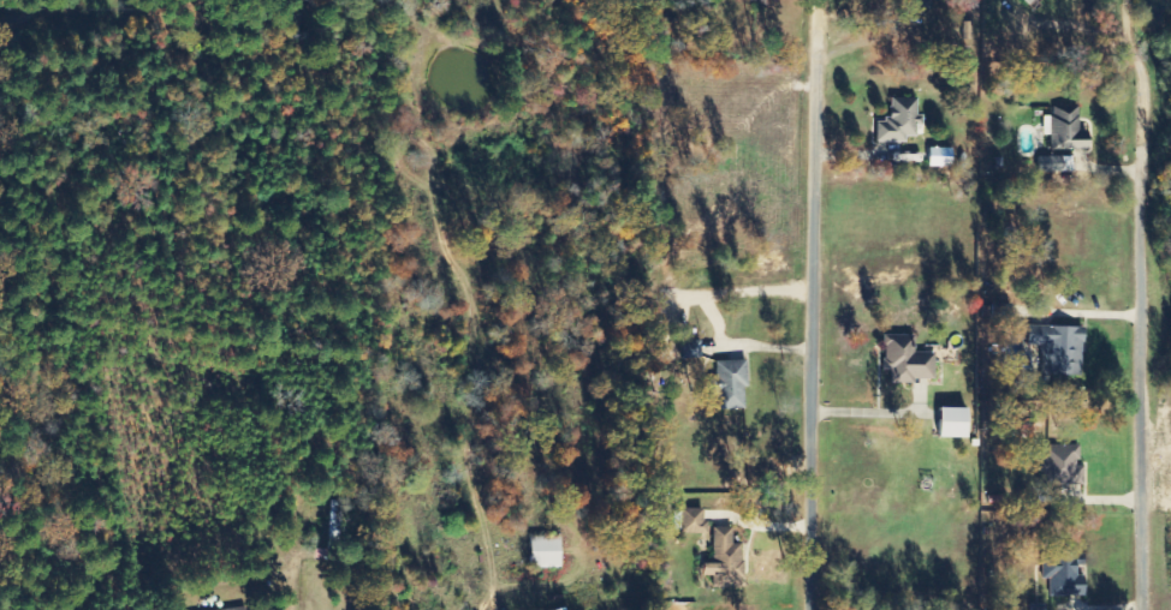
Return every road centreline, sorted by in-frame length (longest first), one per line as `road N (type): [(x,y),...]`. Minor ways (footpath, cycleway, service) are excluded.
road 1 (residential): [(1149,609),(1166,0)]
road 2 (residential): [(820,609),(823,0)]

